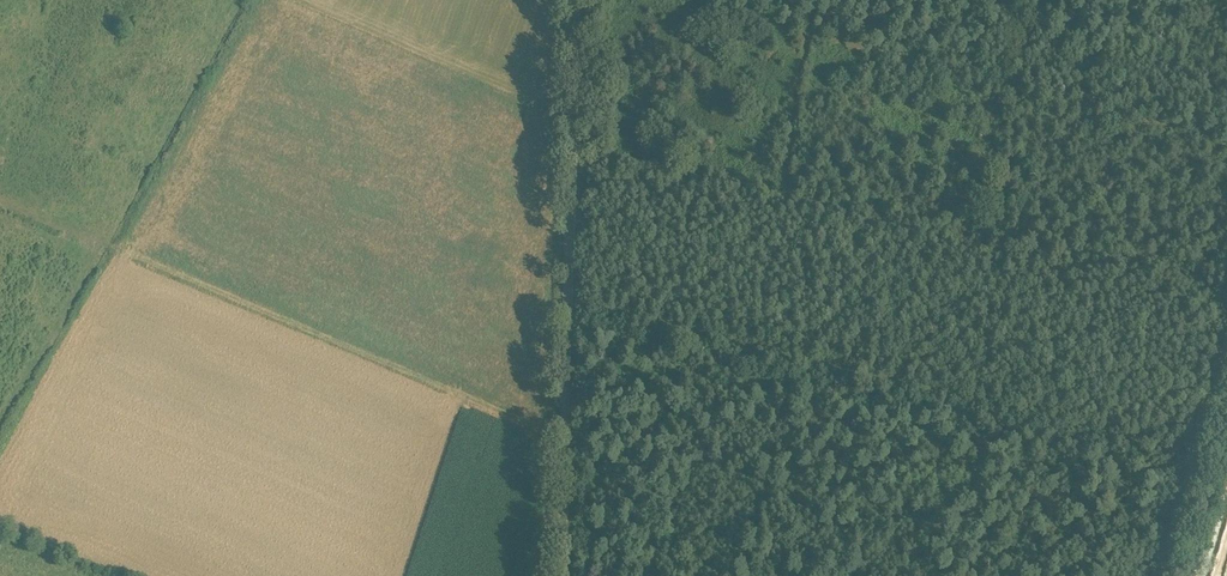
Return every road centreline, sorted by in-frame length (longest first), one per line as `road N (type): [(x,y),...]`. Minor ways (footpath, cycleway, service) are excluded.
road 1 (track): [(755,575),(796,358),(785,271),(787,198),(775,195),(802,33),(686,0)]
road 2 (track): [(952,575),(990,405),(988,347),(1003,252),(990,251),(1014,88),(1039,0)]
road 3 (unclassified): [(555,575),(575,0)]
road 4 (track): [(1226,322),(1161,575)]

